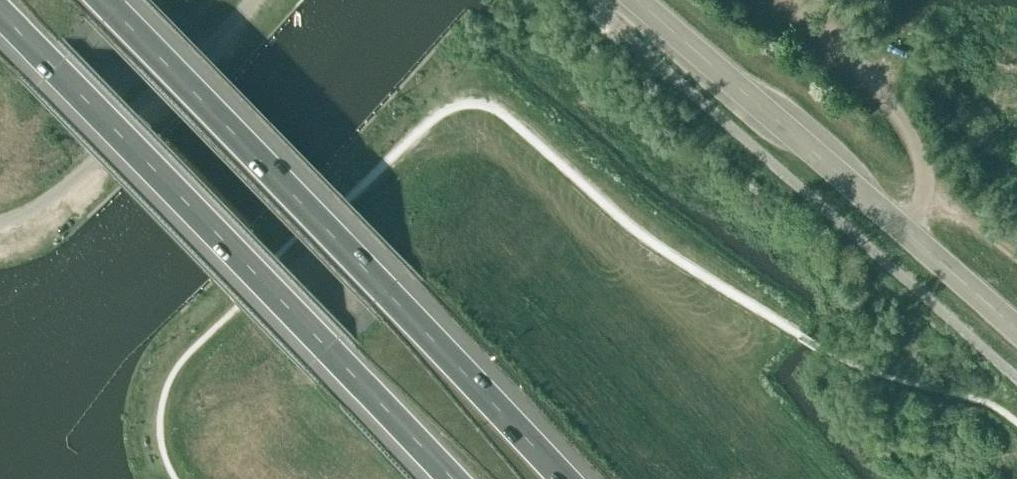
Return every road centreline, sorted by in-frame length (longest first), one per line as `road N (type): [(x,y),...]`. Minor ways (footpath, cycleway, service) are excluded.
road 1 (motorway): [(569,478),(101,0)]
road 2 (motorway): [(0,12),(451,478)]
road 3 (tertiary): [(1016,331),(636,0)]
road 4 (unclassified): [(0,224),(37,208),(98,159),(251,0)]

